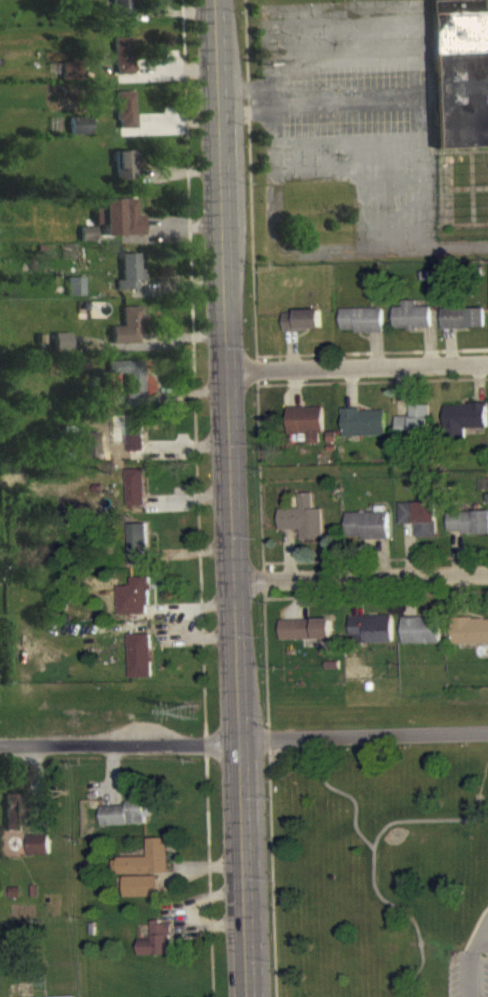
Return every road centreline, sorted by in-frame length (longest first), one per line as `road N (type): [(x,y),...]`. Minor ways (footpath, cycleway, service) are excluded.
road 1 (primary): [(217,0),(252,996)]
road 2 (residential): [(231,370),(487,363)]
road 3 (residential): [(234,576),(487,569)]
road 4 (residential): [(487,733),(242,743)]
road 5 (residential): [(0,747),(242,743)]

